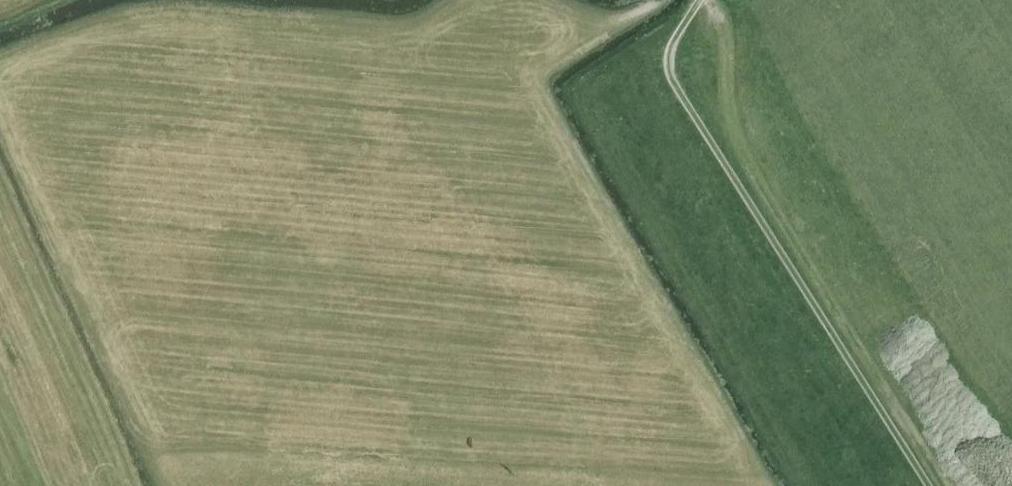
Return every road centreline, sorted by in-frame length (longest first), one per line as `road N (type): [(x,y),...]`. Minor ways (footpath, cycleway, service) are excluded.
road 1 (track): [(930,485),(673,81),(672,46),(701,0)]

